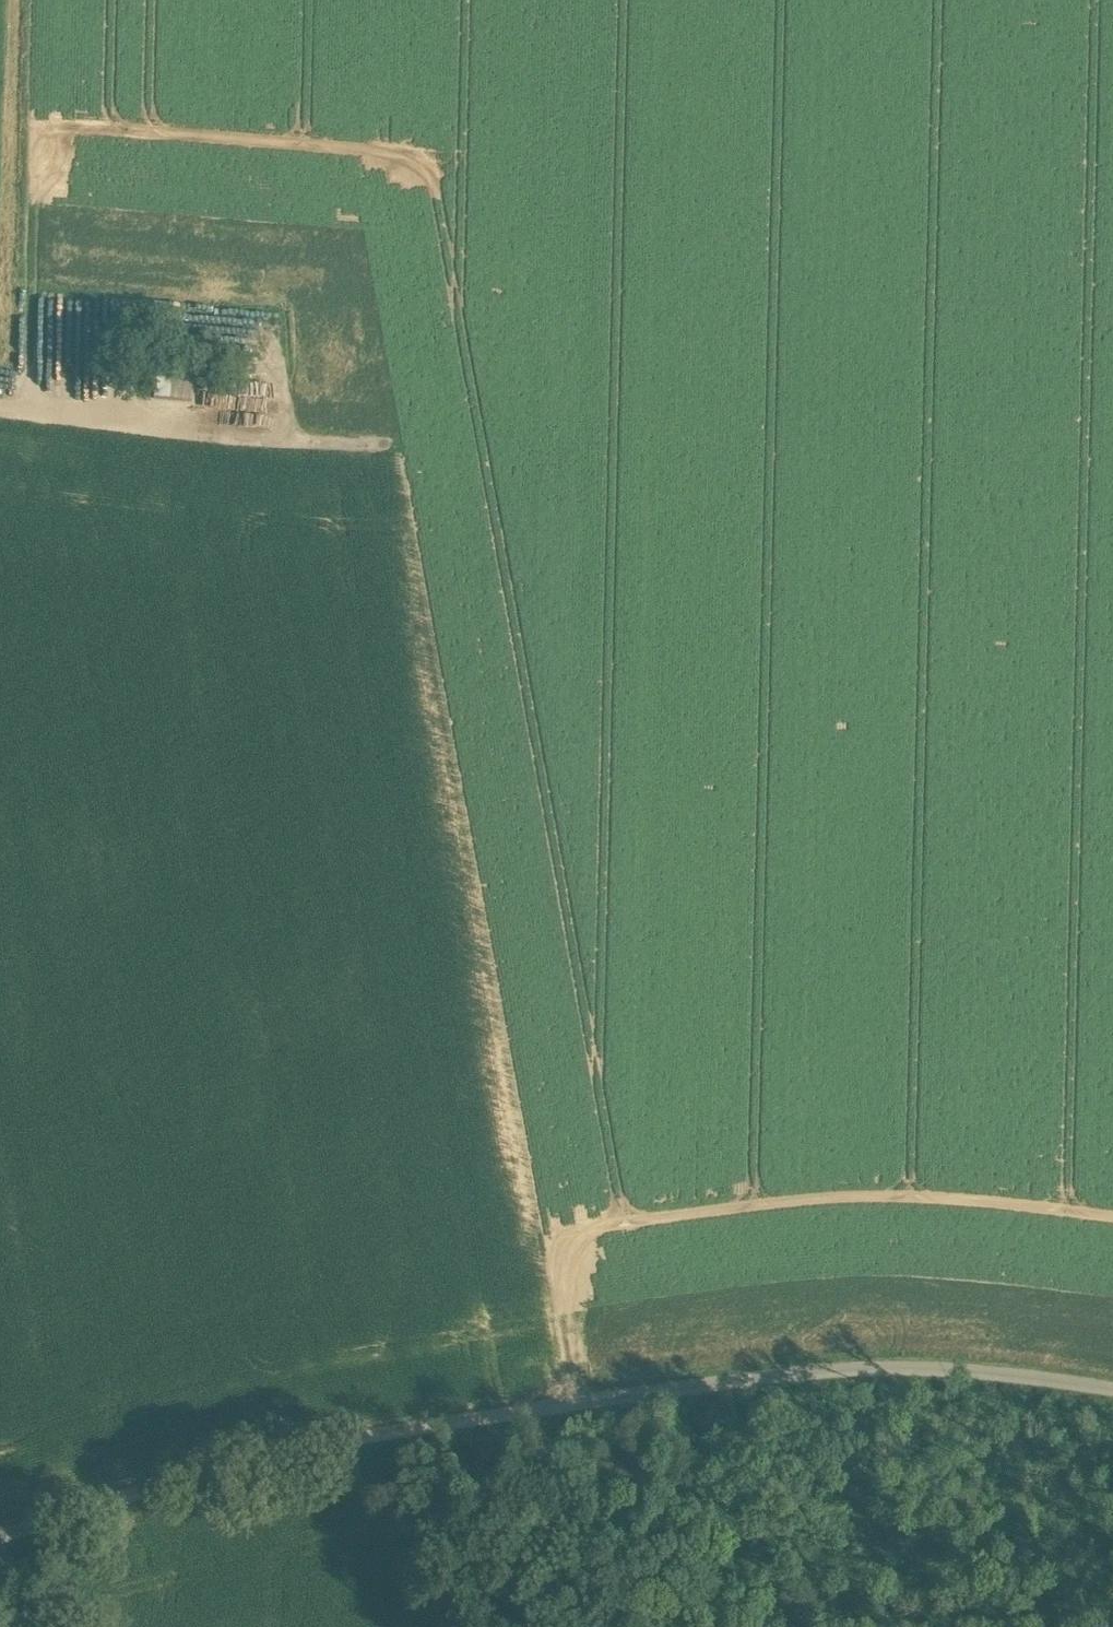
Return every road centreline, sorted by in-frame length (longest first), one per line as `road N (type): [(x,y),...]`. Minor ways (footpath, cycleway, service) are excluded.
road 1 (unclassified): [(1112,1384),(837,1365),(585,1392),(275,1447),(0,1525)]

